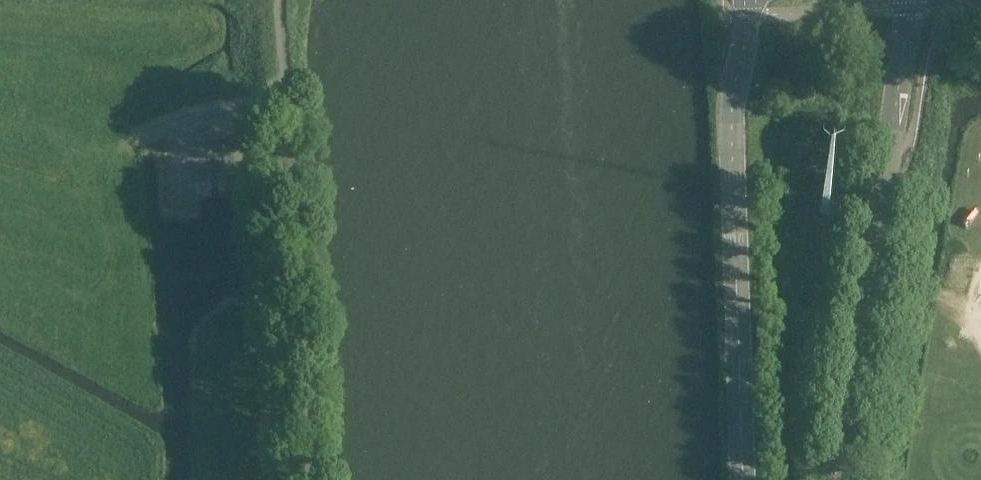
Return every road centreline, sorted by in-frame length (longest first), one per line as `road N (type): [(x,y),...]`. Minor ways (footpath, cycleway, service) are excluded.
road 1 (unclassified): [(841,479),(908,0)]
road 2 (tertiary): [(736,209),(741,479)]
road 3 (tertiary): [(736,209),(733,100),(744,0)]
road 4 (track): [(980,339),(965,310),(873,276)]

